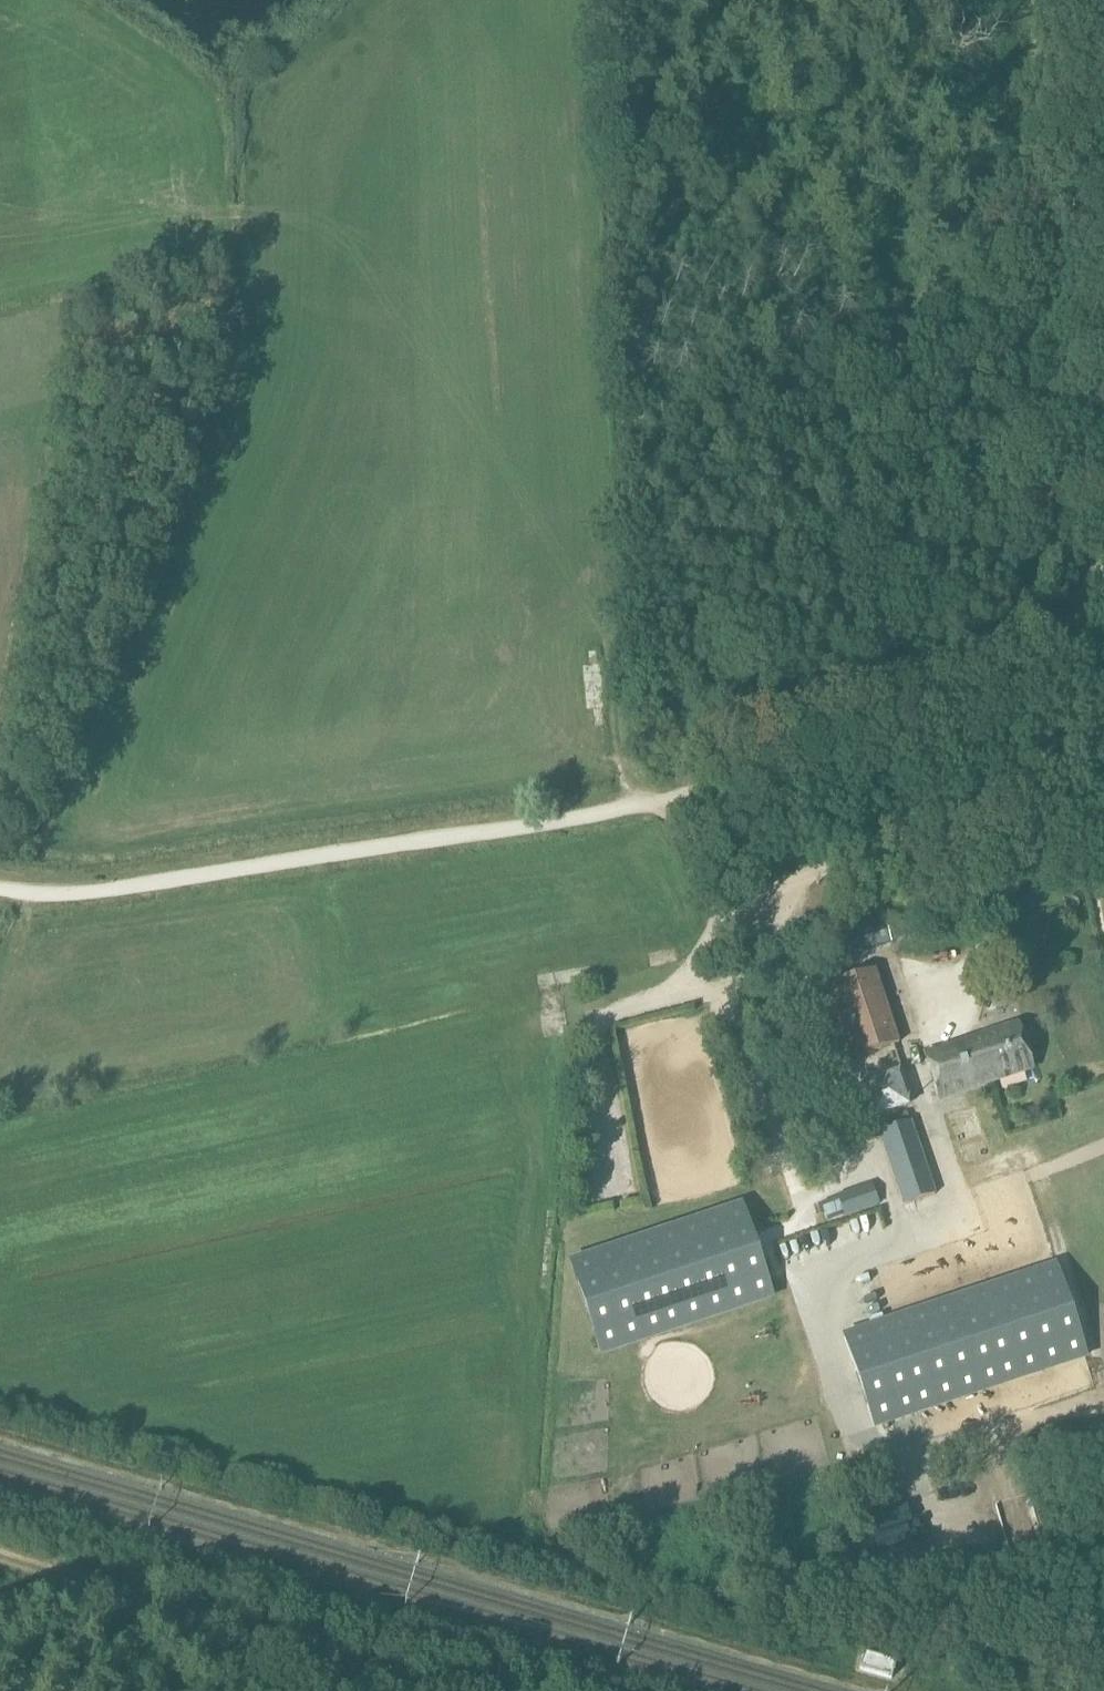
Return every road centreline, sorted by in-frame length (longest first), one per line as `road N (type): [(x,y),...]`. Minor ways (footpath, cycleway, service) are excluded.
road 1 (track): [(0,891),(58,900),(647,804),(1053,685)]
road 2 (track): [(1005,894),(1077,606),(1028,0)]
road 3 (track): [(0,1551),(471,1690)]
road 4 (track): [(1088,593),(1103,841)]

